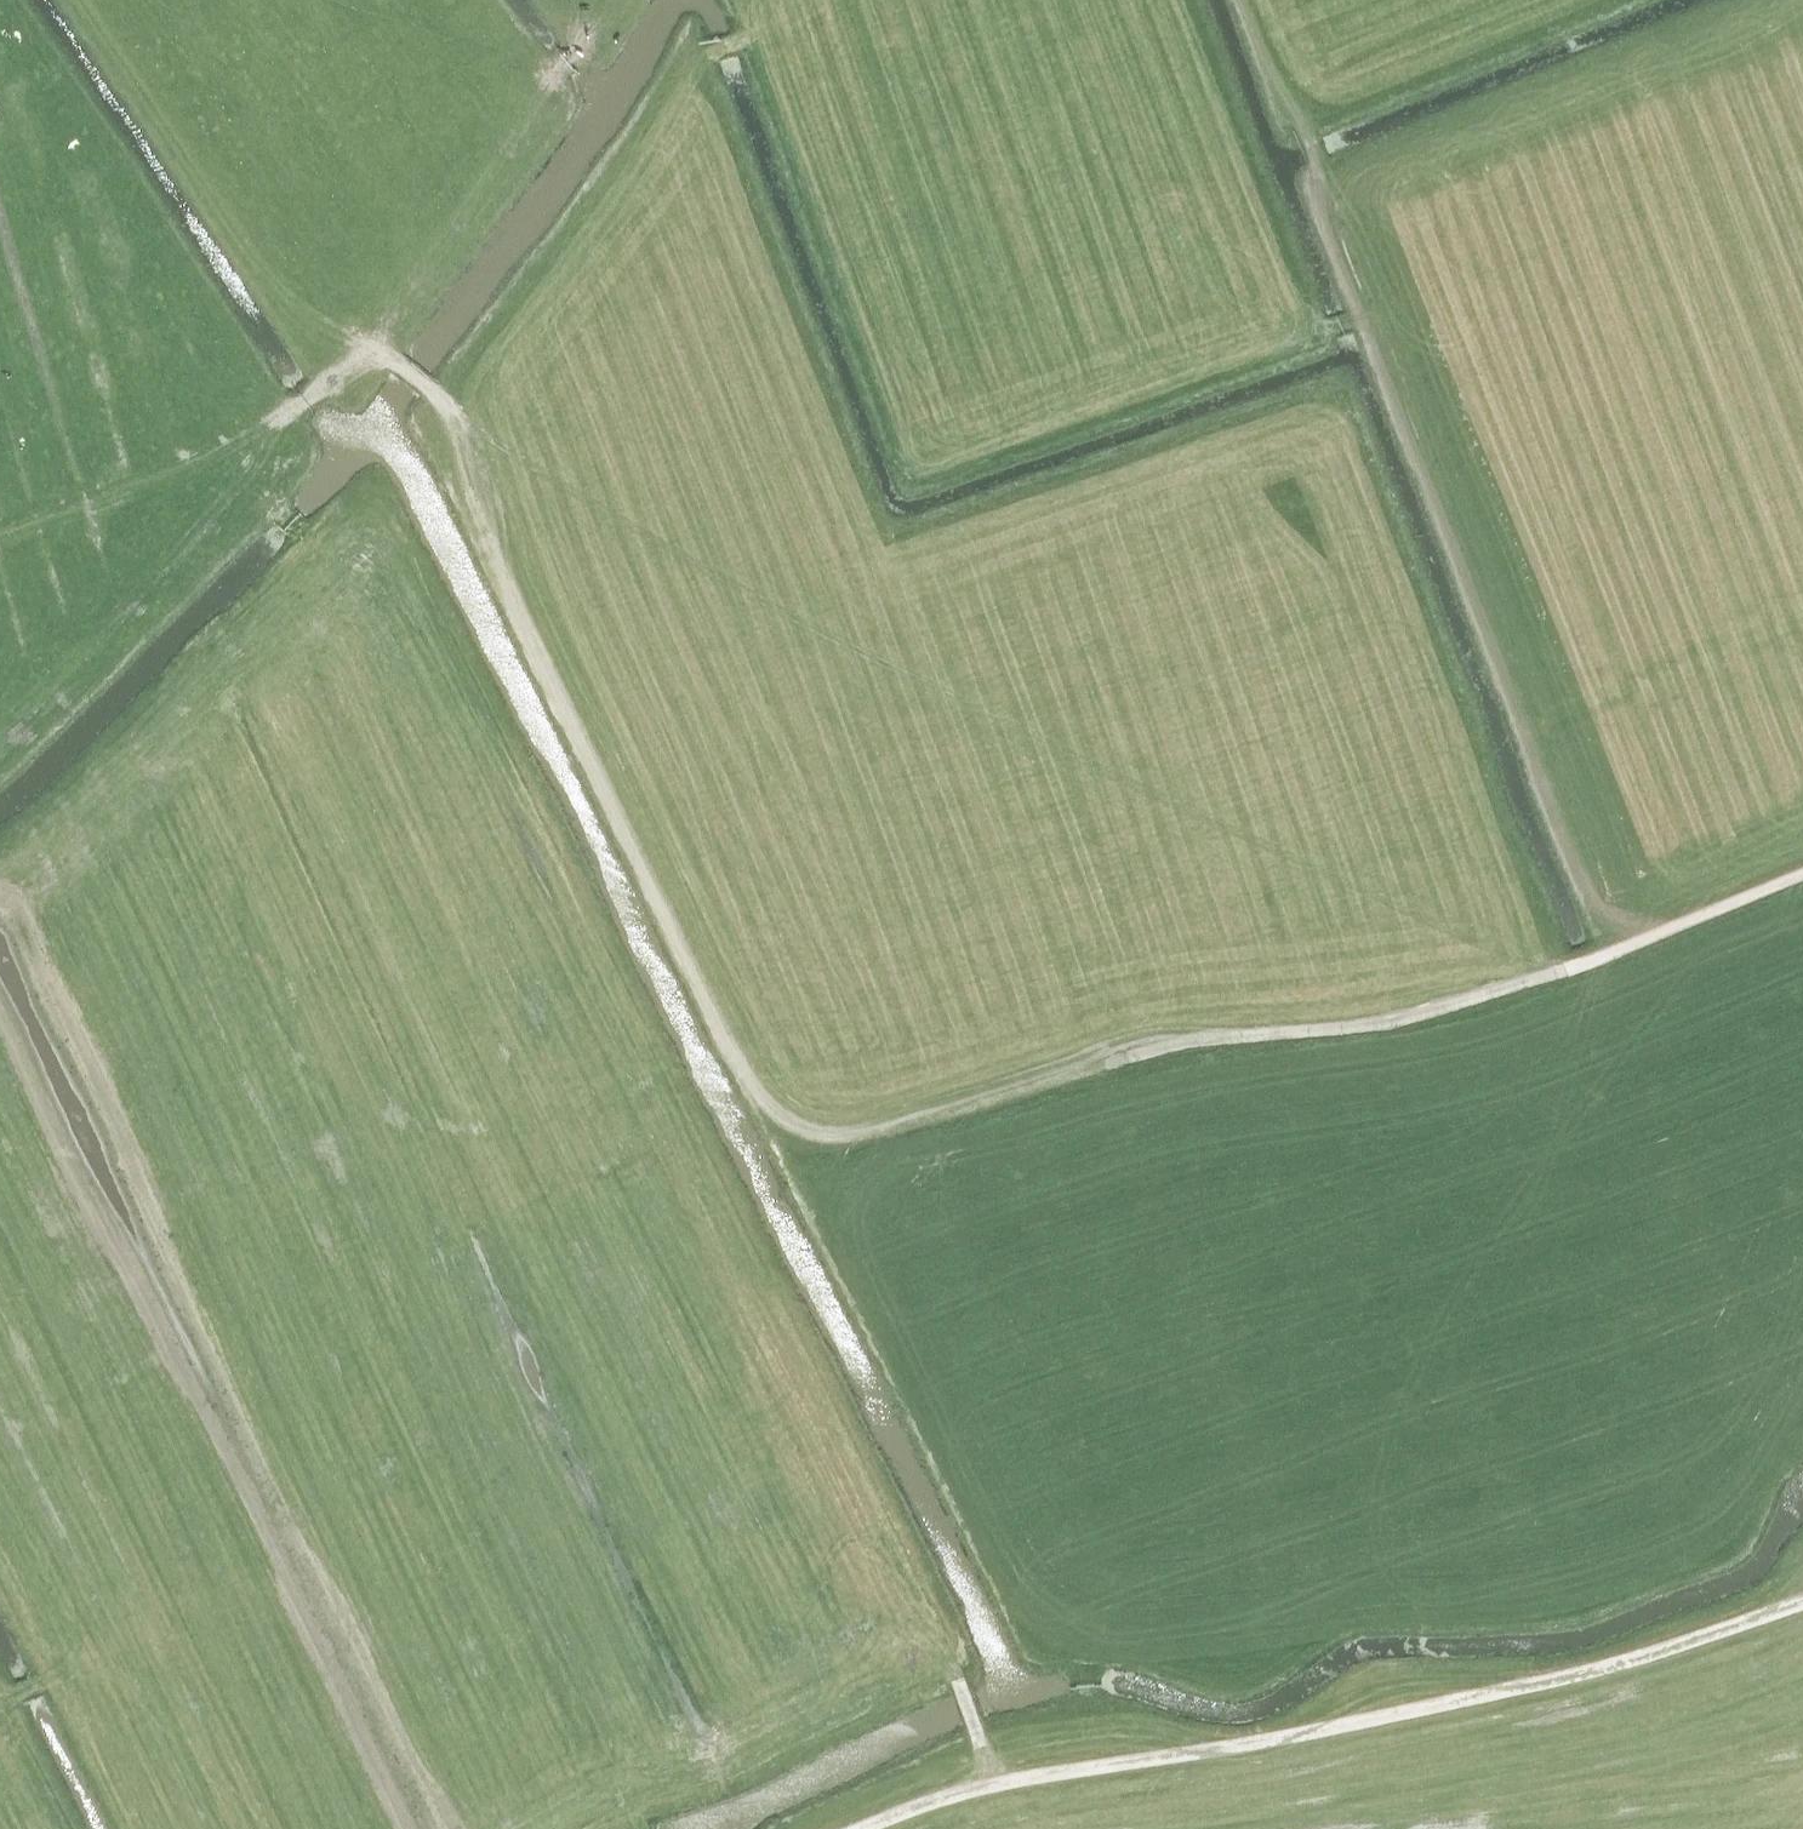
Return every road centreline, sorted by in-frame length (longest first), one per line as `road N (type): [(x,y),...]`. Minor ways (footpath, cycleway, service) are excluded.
road 1 (track): [(859,1828),(996,1784),(1294,1735),(1612,1665),(1802,1604)]
road 2 (track): [(1802,876),(1596,961),(1404,1021),(1188,1041),(1110,1067)]

